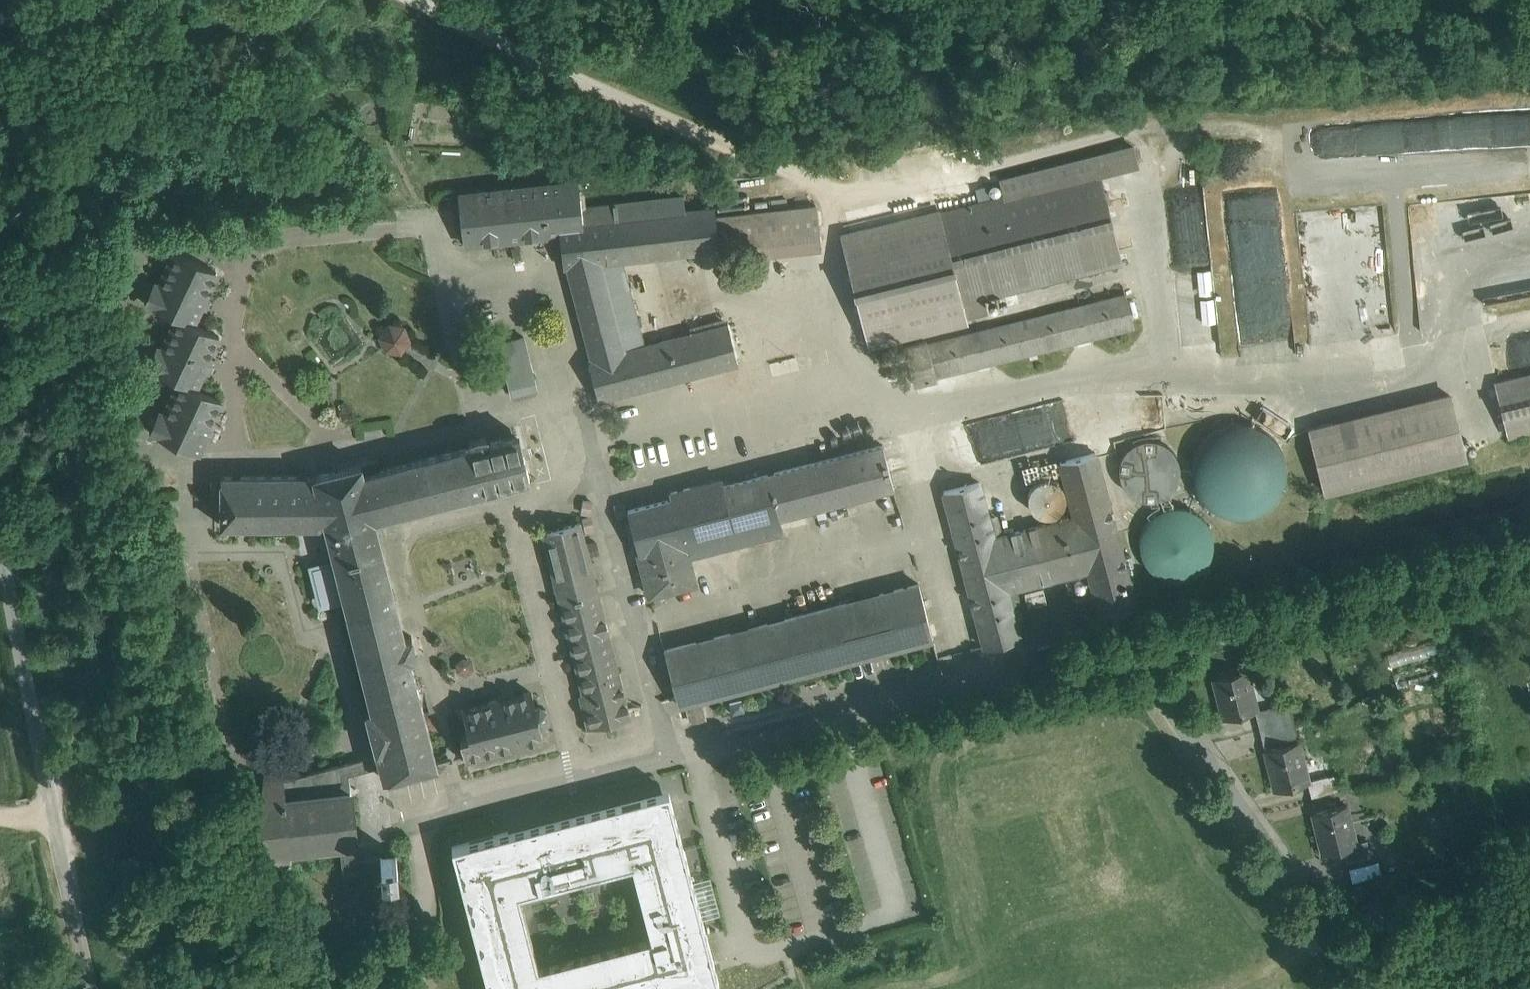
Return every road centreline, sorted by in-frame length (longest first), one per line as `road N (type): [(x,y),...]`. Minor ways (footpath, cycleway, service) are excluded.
road 1 (unclassified): [(0,556),(90,988)]

